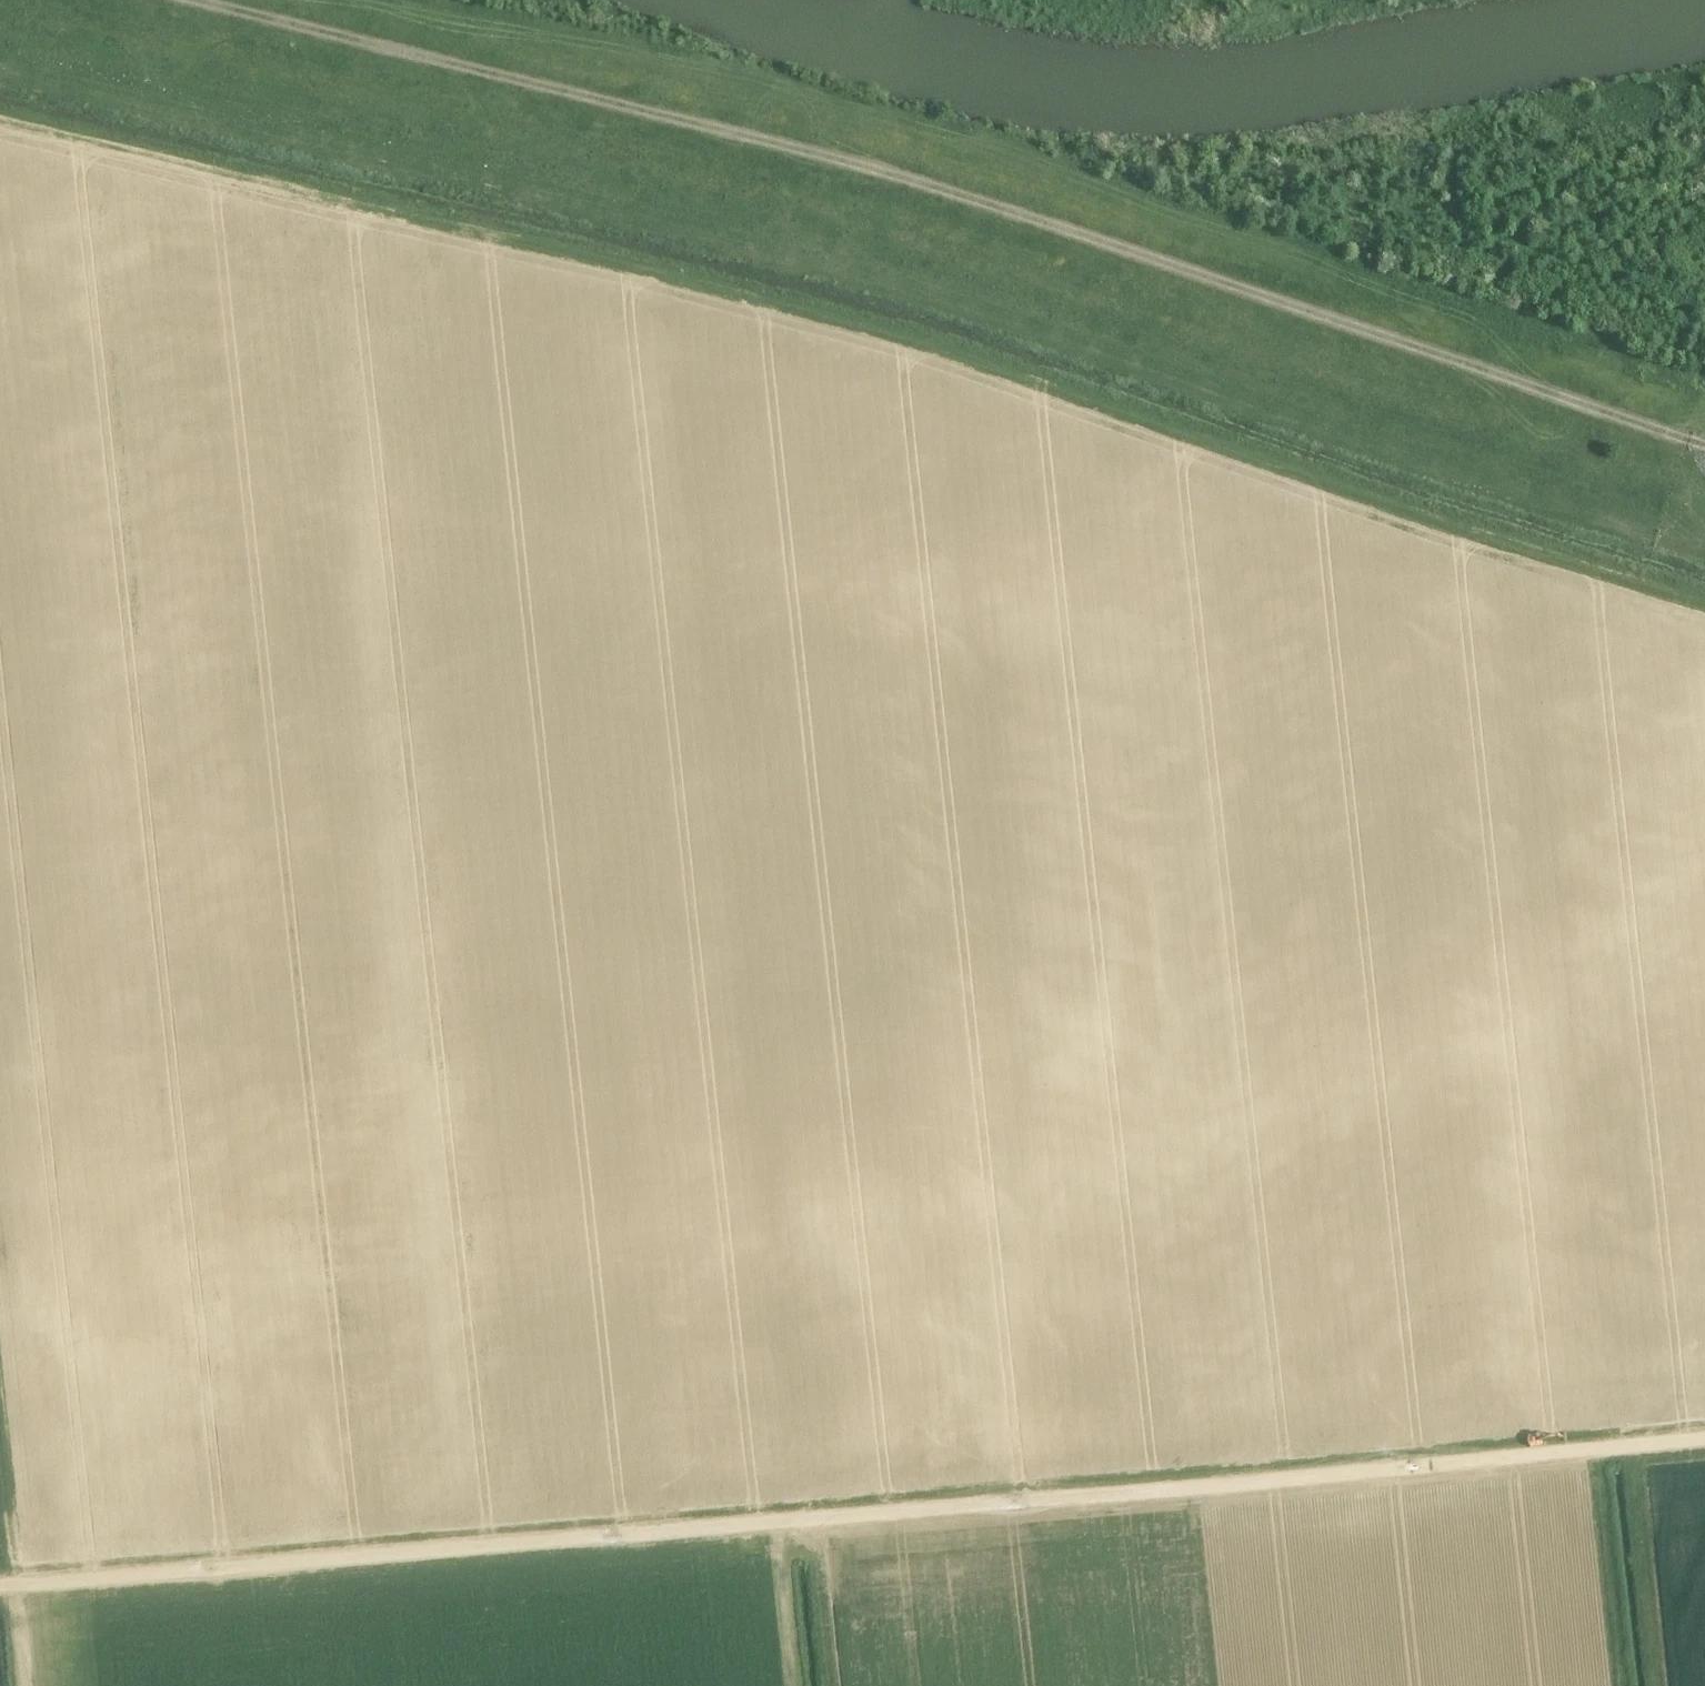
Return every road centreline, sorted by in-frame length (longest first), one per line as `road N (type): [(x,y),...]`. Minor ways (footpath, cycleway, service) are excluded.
road 1 (track): [(0,1583),(1704,1434)]
road 2 (track): [(1704,442),(911,166),(204,0)]

